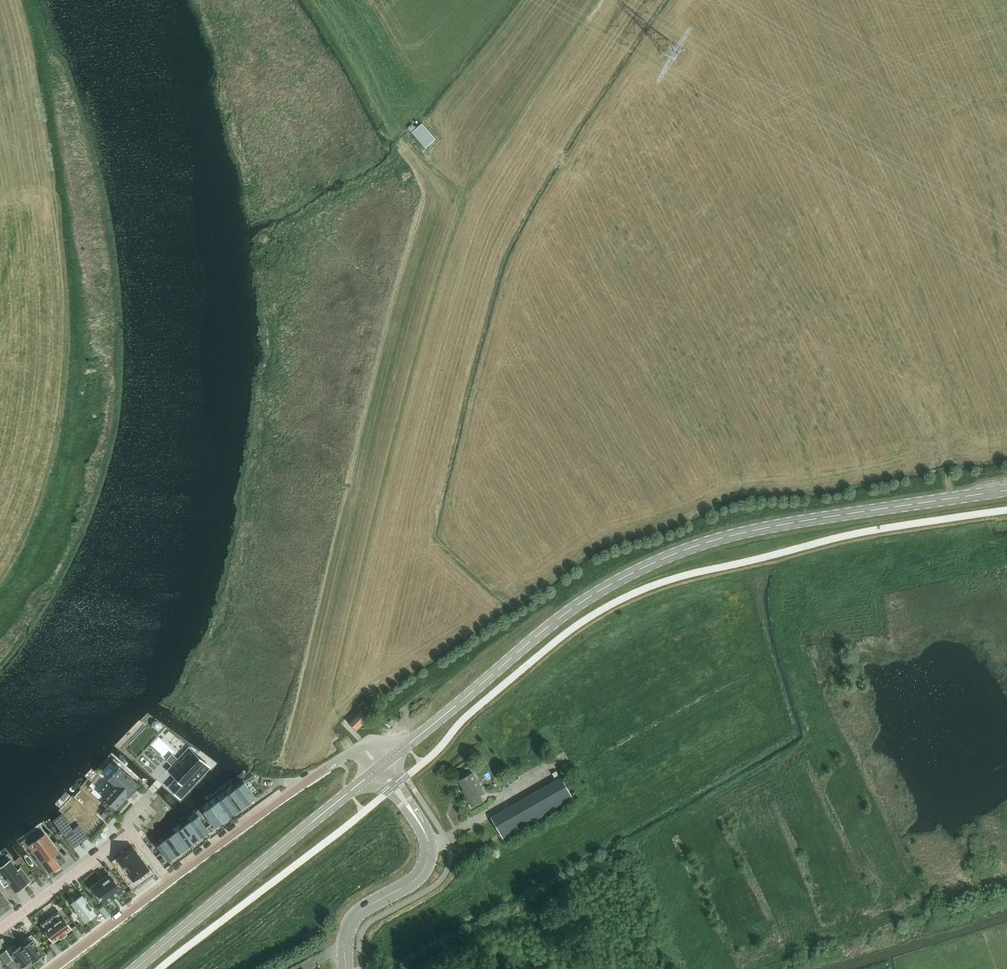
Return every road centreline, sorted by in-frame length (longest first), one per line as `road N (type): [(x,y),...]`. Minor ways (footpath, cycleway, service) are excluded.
road 1 (secondary): [(406,746),(565,612),(660,559),(747,530),(1006,489)]
road 2 (secondary): [(134,968),(374,772)]
road 3 (residential): [(0,930),(133,832),(169,882)]
road 4 (residential): [(169,882),(339,760)]
road 5 (residential): [(52,968),(169,882)]
road 6 (tertiary): [(345,968),(353,918),(427,866)]

